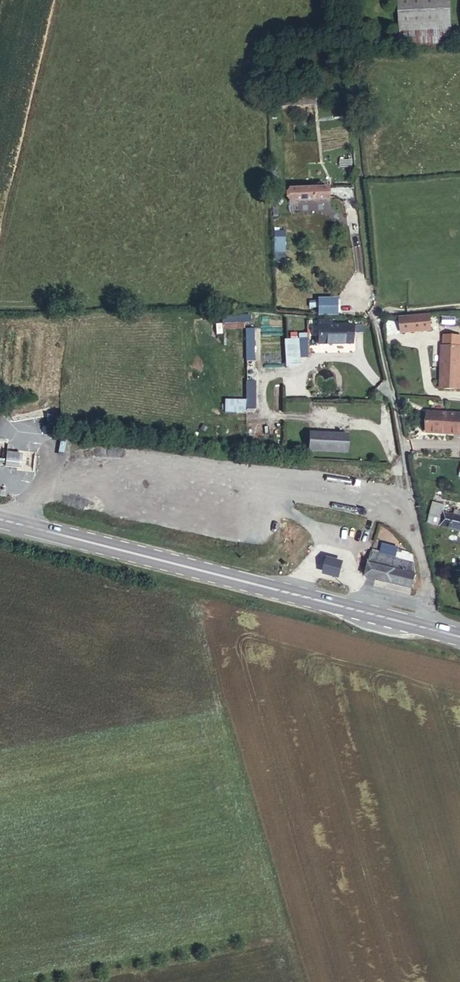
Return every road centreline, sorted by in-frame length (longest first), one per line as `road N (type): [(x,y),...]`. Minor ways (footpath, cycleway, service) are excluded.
road 1 (primary): [(0,519),(459,637)]

